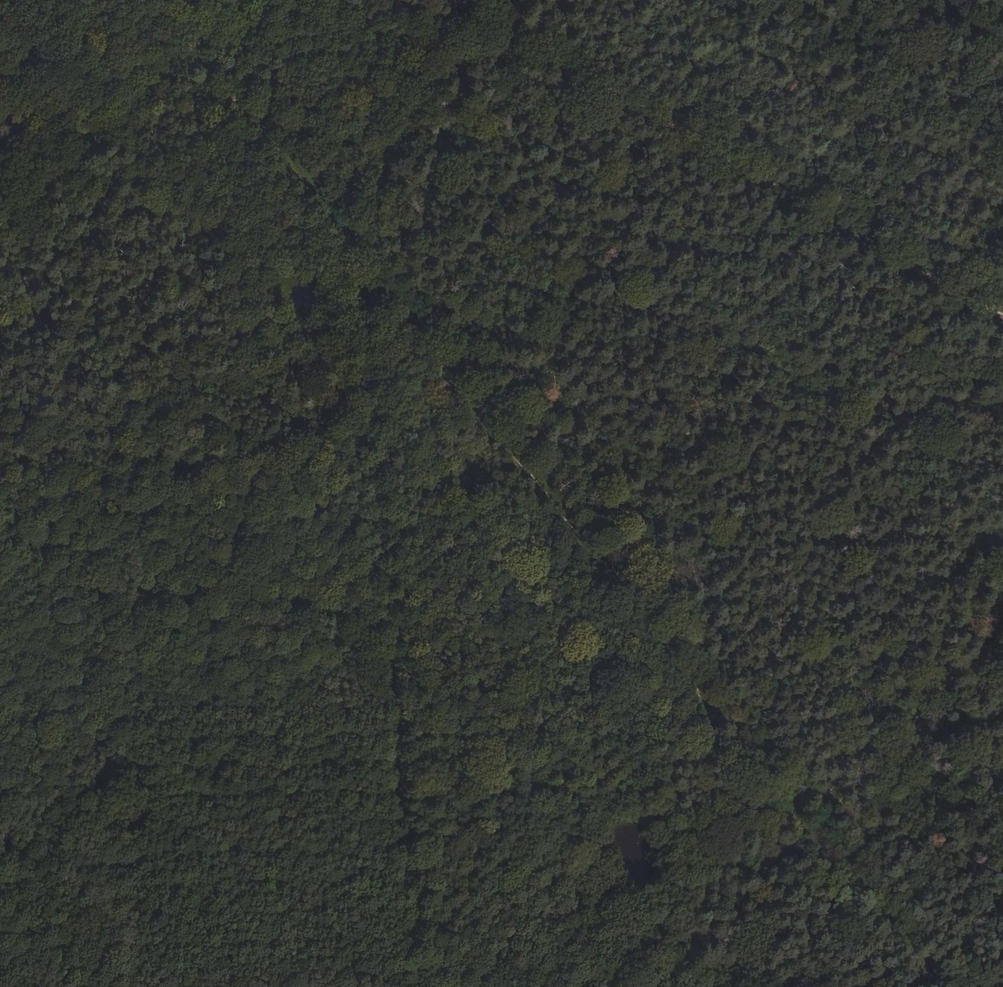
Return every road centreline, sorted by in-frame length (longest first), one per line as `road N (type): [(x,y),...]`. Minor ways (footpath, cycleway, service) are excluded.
road 1 (track): [(1002,324),(465,0)]
road 2 (track): [(0,226),(222,0)]

